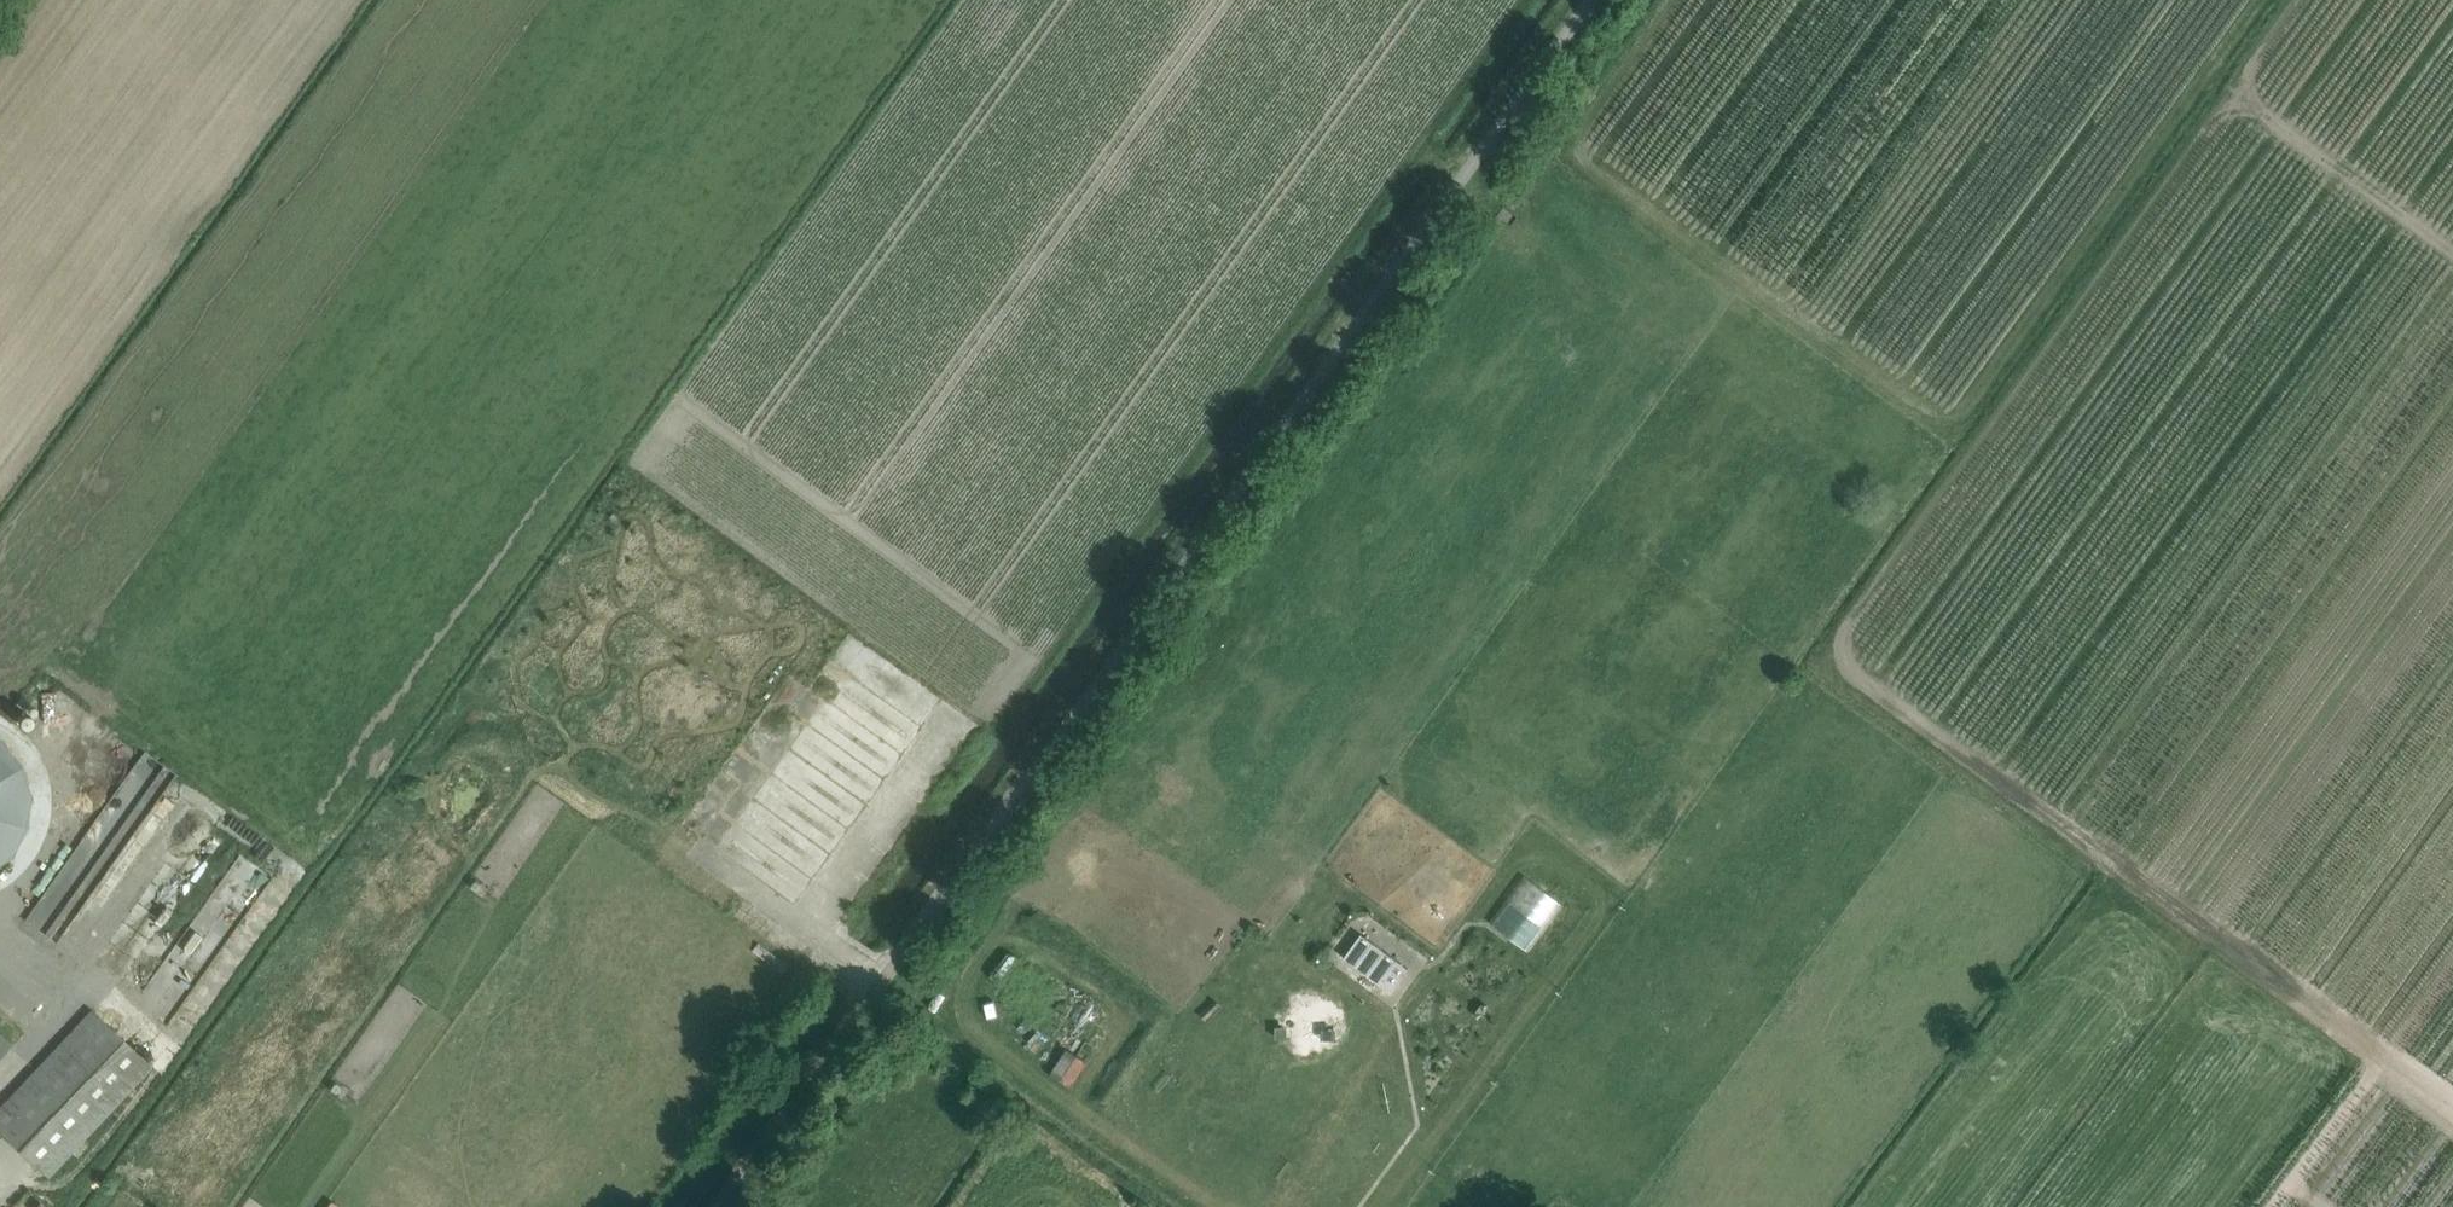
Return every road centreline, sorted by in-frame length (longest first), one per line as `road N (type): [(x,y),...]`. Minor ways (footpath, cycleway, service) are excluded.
road 1 (unclassified): [(730,1206),(1602,0)]

